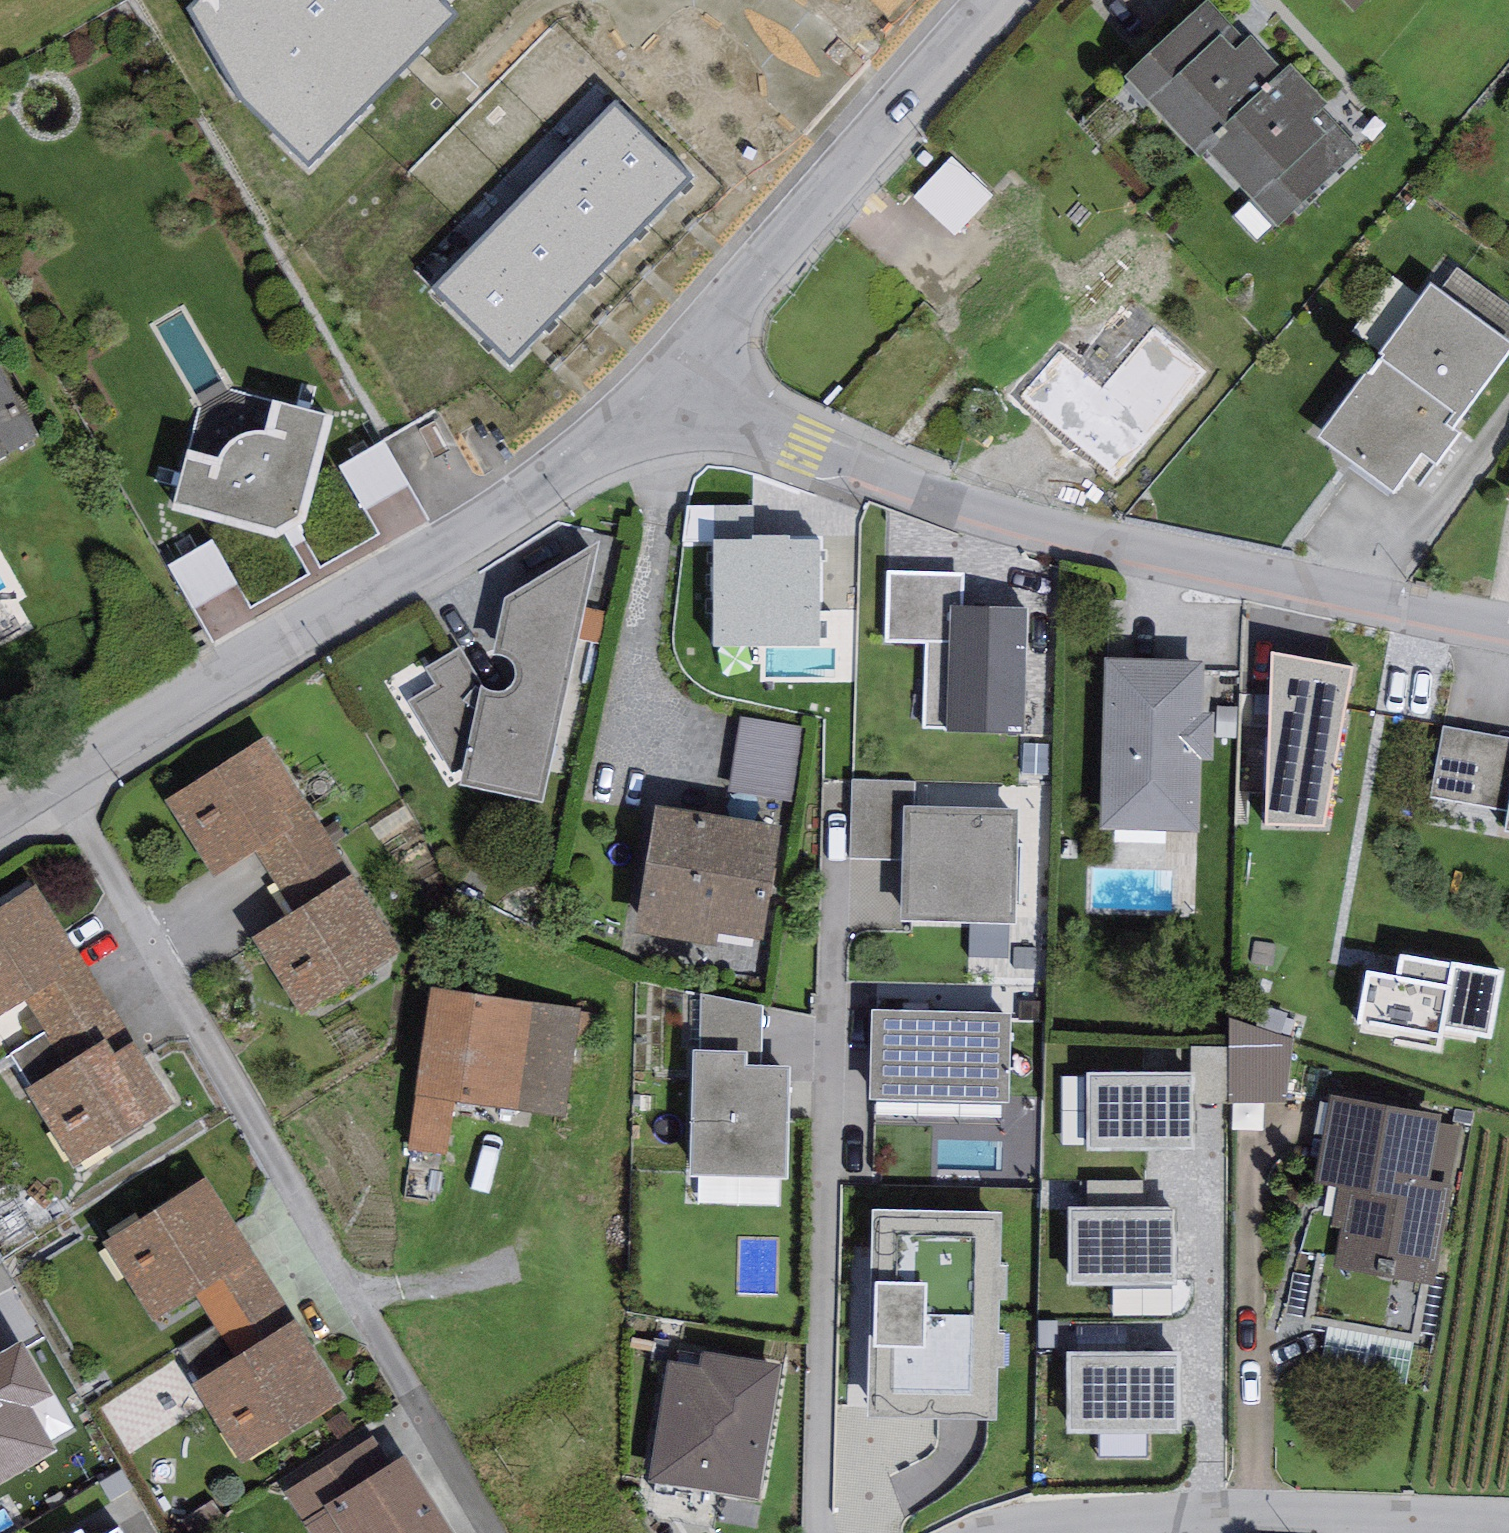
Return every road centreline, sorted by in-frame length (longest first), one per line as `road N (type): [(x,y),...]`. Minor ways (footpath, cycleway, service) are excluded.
road 1 (residential): [(53,775),(488,1532)]
road 2 (residential): [(1508,624),(948,502),(806,447),(685,383)]
road 3 (residential): [(53,775),(685,383)]
road 4 (residential): [(1508,1519),(1202,1513),(1002,1532)]
road 5 (residential): [(685,383),(1003,0)]

